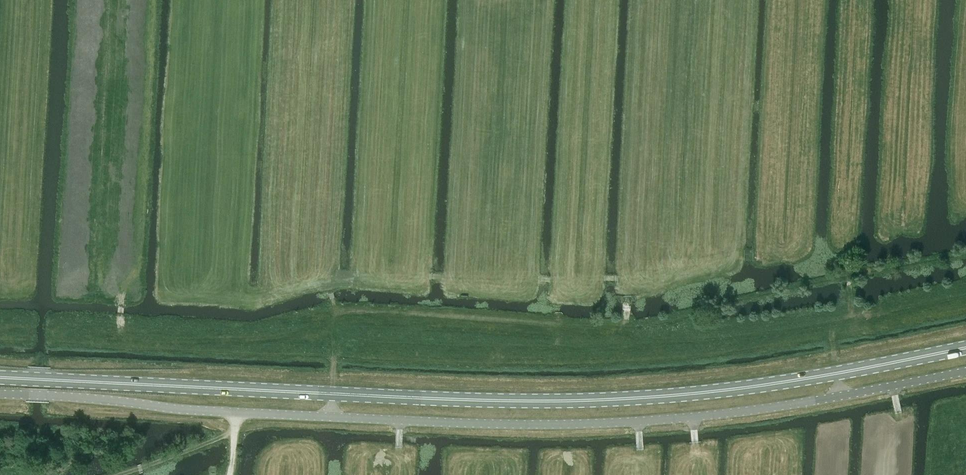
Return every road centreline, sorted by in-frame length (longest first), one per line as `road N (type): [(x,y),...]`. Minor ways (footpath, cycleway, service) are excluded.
road 1 (primary): [(0,377),(605,400),(803,379),(965,348)]
road 2 (unclassified): [(965,368),(641,419),(516,423),(234,411)]
road 3 (unclassified): [(234,411),(0,393)]
road 4 (track): [(232,433),(118,474)]

